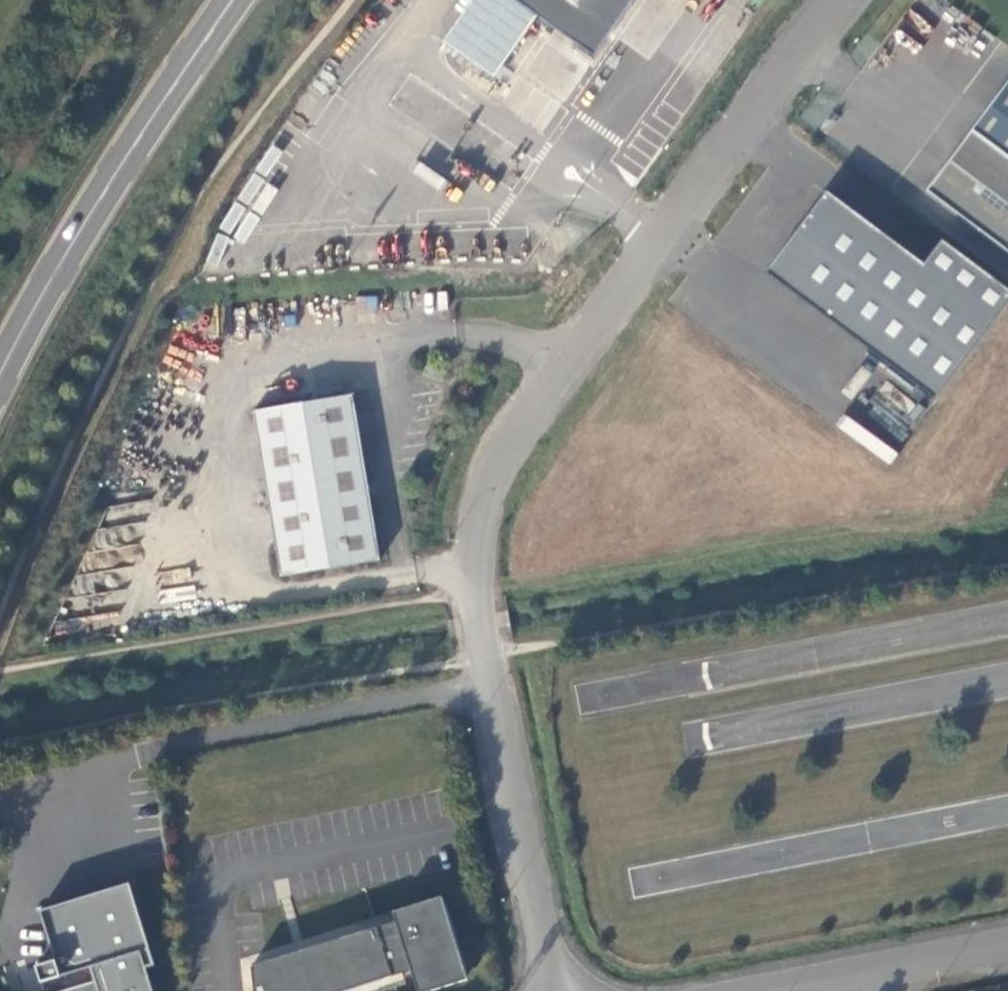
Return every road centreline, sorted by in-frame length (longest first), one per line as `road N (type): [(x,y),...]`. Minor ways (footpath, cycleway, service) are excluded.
road 1 (unclassified): [(838,0),(538,399),(478,507),(473,595),(482,659),(555,990)]
road 2 (primary): [(234,0),(100,198),(0,375)]
road 3 (unclassified): [(774,990),(1007,947)]

